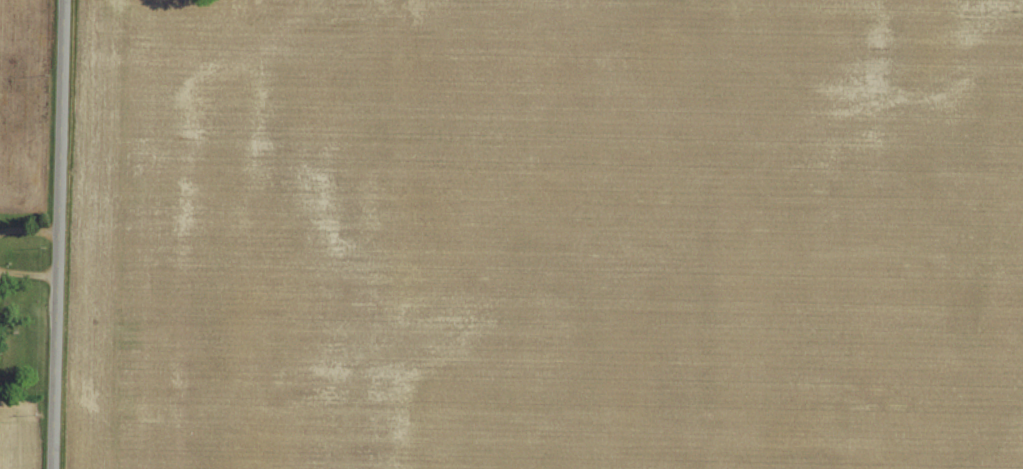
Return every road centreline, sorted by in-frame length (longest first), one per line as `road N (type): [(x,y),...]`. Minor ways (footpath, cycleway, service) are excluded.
road 1 (residential): [(50,468),(61,0)]

